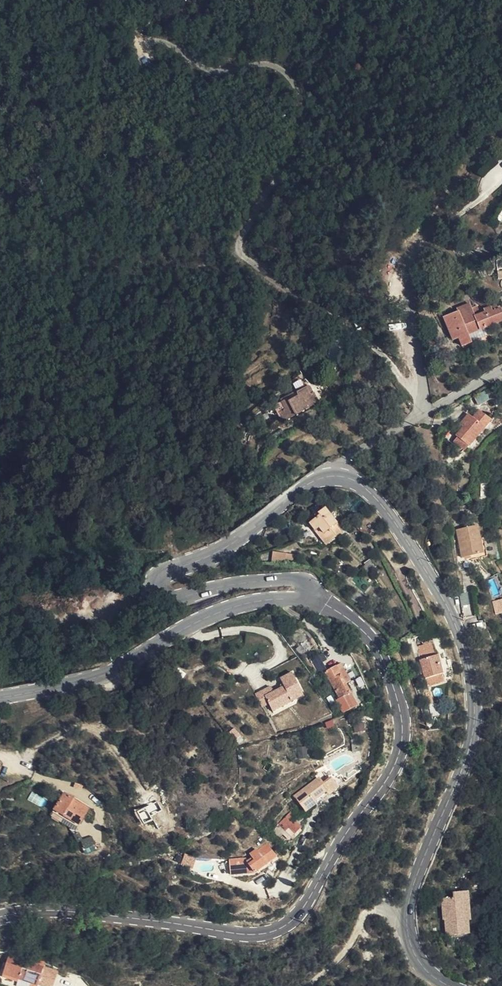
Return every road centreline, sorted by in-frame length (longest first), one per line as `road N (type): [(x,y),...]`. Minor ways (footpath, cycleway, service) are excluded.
road 1 (secondary): [(0,917),(259,934),(292,922),(393,767),(404,727),(375,644),(311,600)]
road 2 (secondary): [(448,985),(410,948),(405,915),(467,758),(473,681),(438,586),(401,528),(371,490),(335,476)]
road 3 (secondary): [(335,476),(306,484),(220,552),(161,576),(154,589),(164,600),(301,577),(311,600)]
road 4 (tertiary): [(311,600),(257,600),(203,619),(101,676),(0,697)]
road 5 (track): [(186,567),(168,549),(25,571),(0,566)]
road 6 (residential): [(427,413),(415,381),(409,273),(427,237)]
road 7 (track): [(311,985),(363,916),(405,915)]

